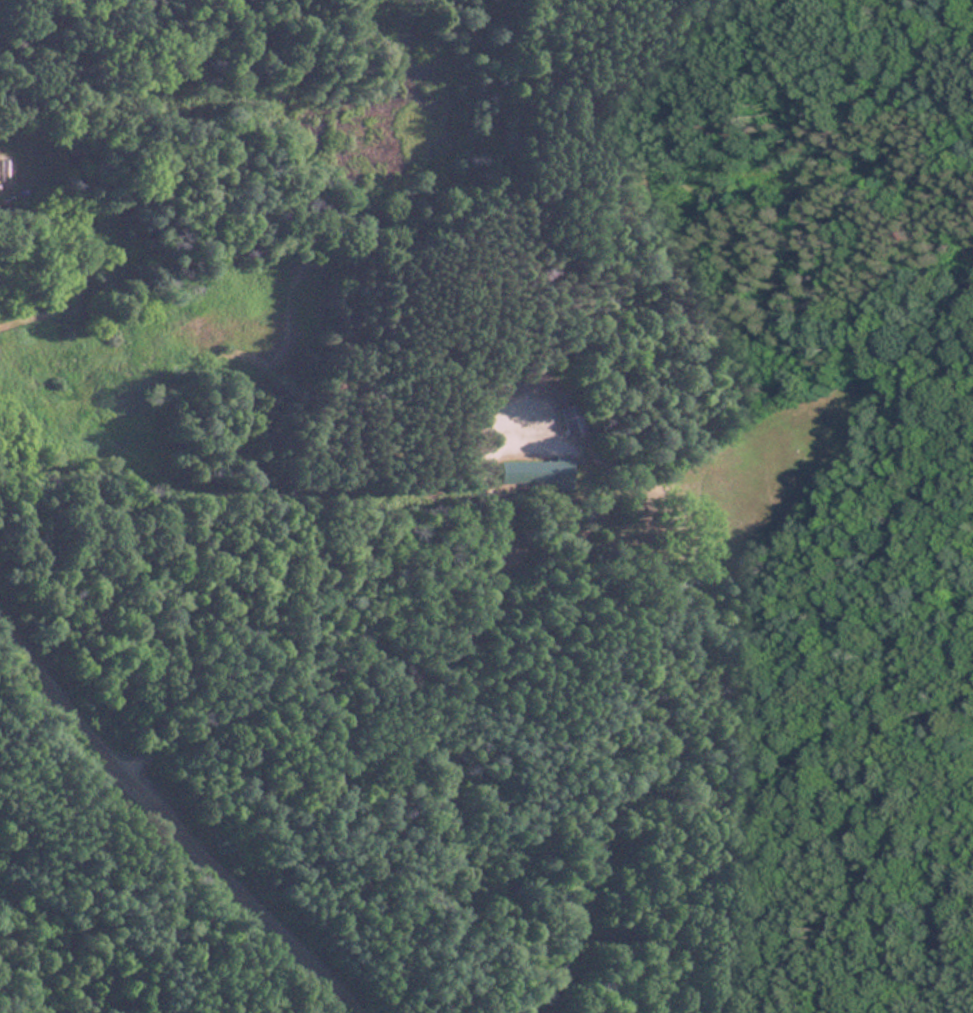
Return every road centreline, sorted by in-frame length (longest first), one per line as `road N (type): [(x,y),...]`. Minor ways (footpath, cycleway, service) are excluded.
road 1 (residential): [(0,625),(165,832),(353,1012)]

